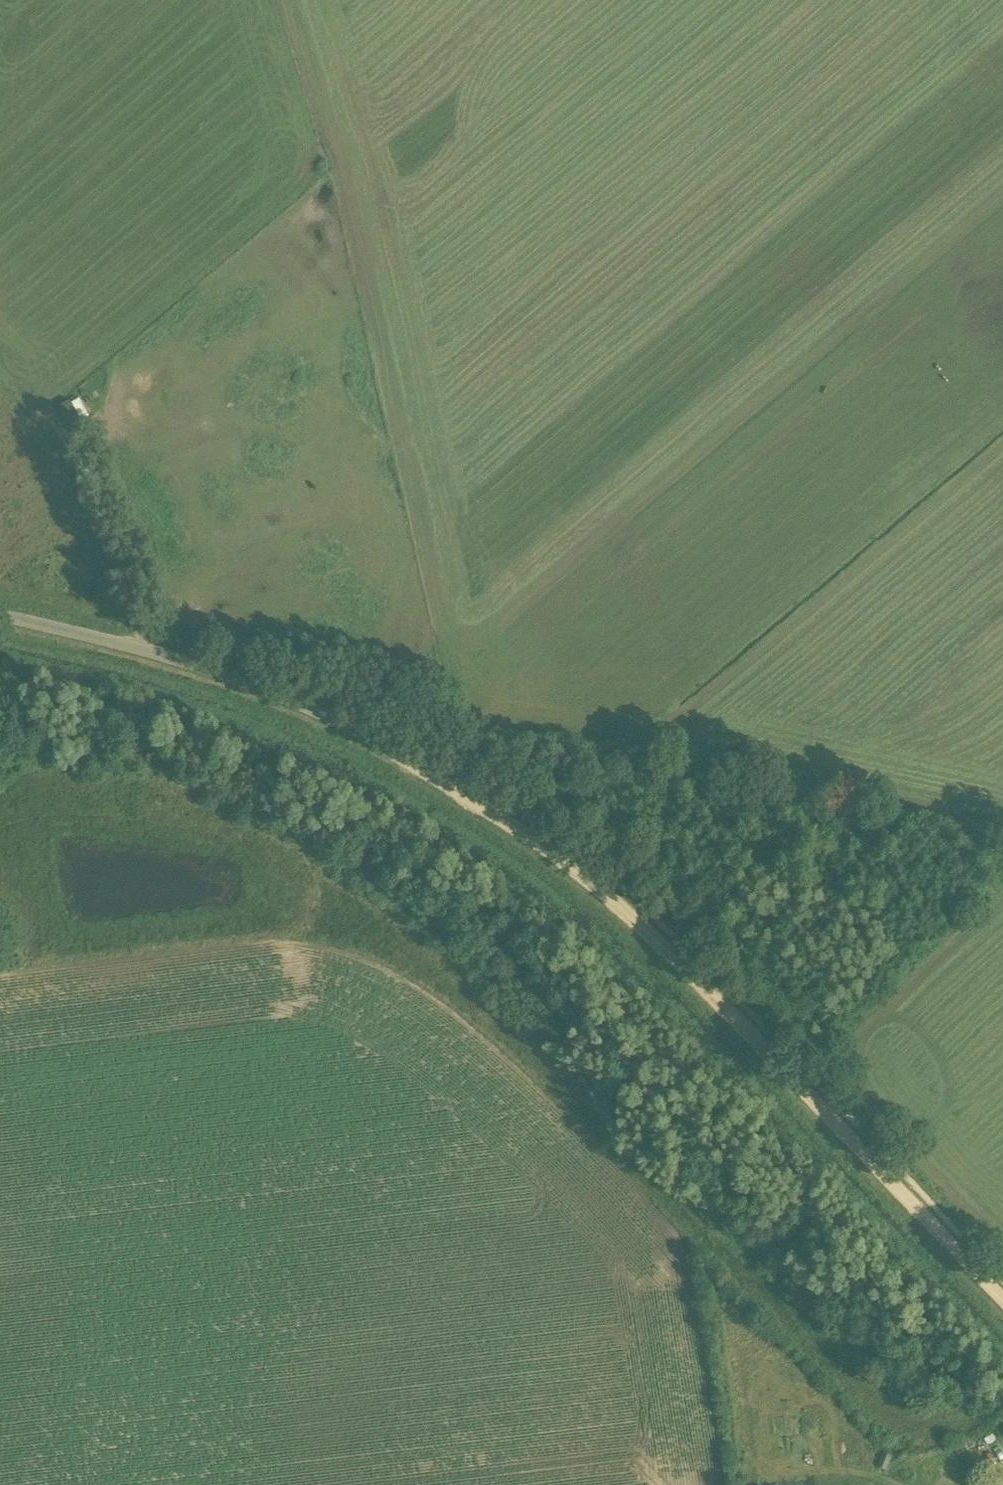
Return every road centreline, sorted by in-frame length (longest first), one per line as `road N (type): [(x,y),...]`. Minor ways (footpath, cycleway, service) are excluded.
road 1 (unclassified): [(1002,1299),(640,924),(496,813),(383,744),(282,697),(0,615)]

